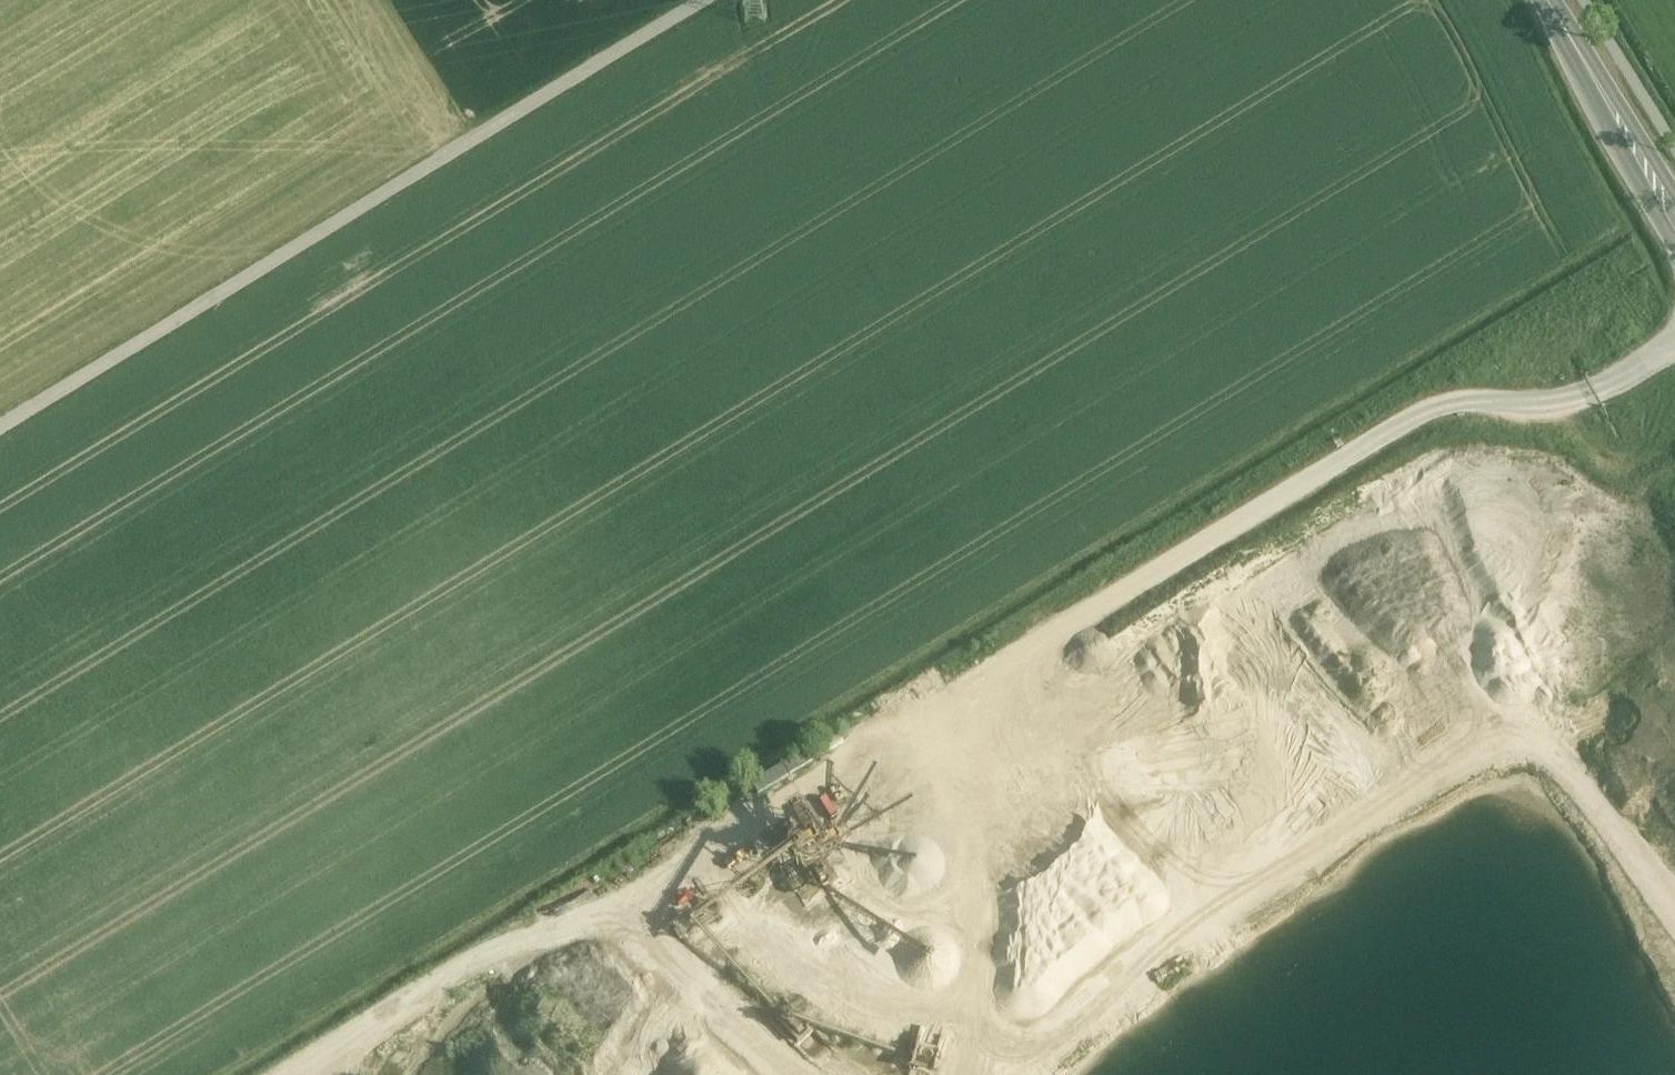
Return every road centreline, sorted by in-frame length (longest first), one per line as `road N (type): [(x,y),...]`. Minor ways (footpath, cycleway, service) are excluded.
road 1 (unclassified): [(711,0),(0,426)]
road 2 (secondary): [(1547,0),(1674,209)]

